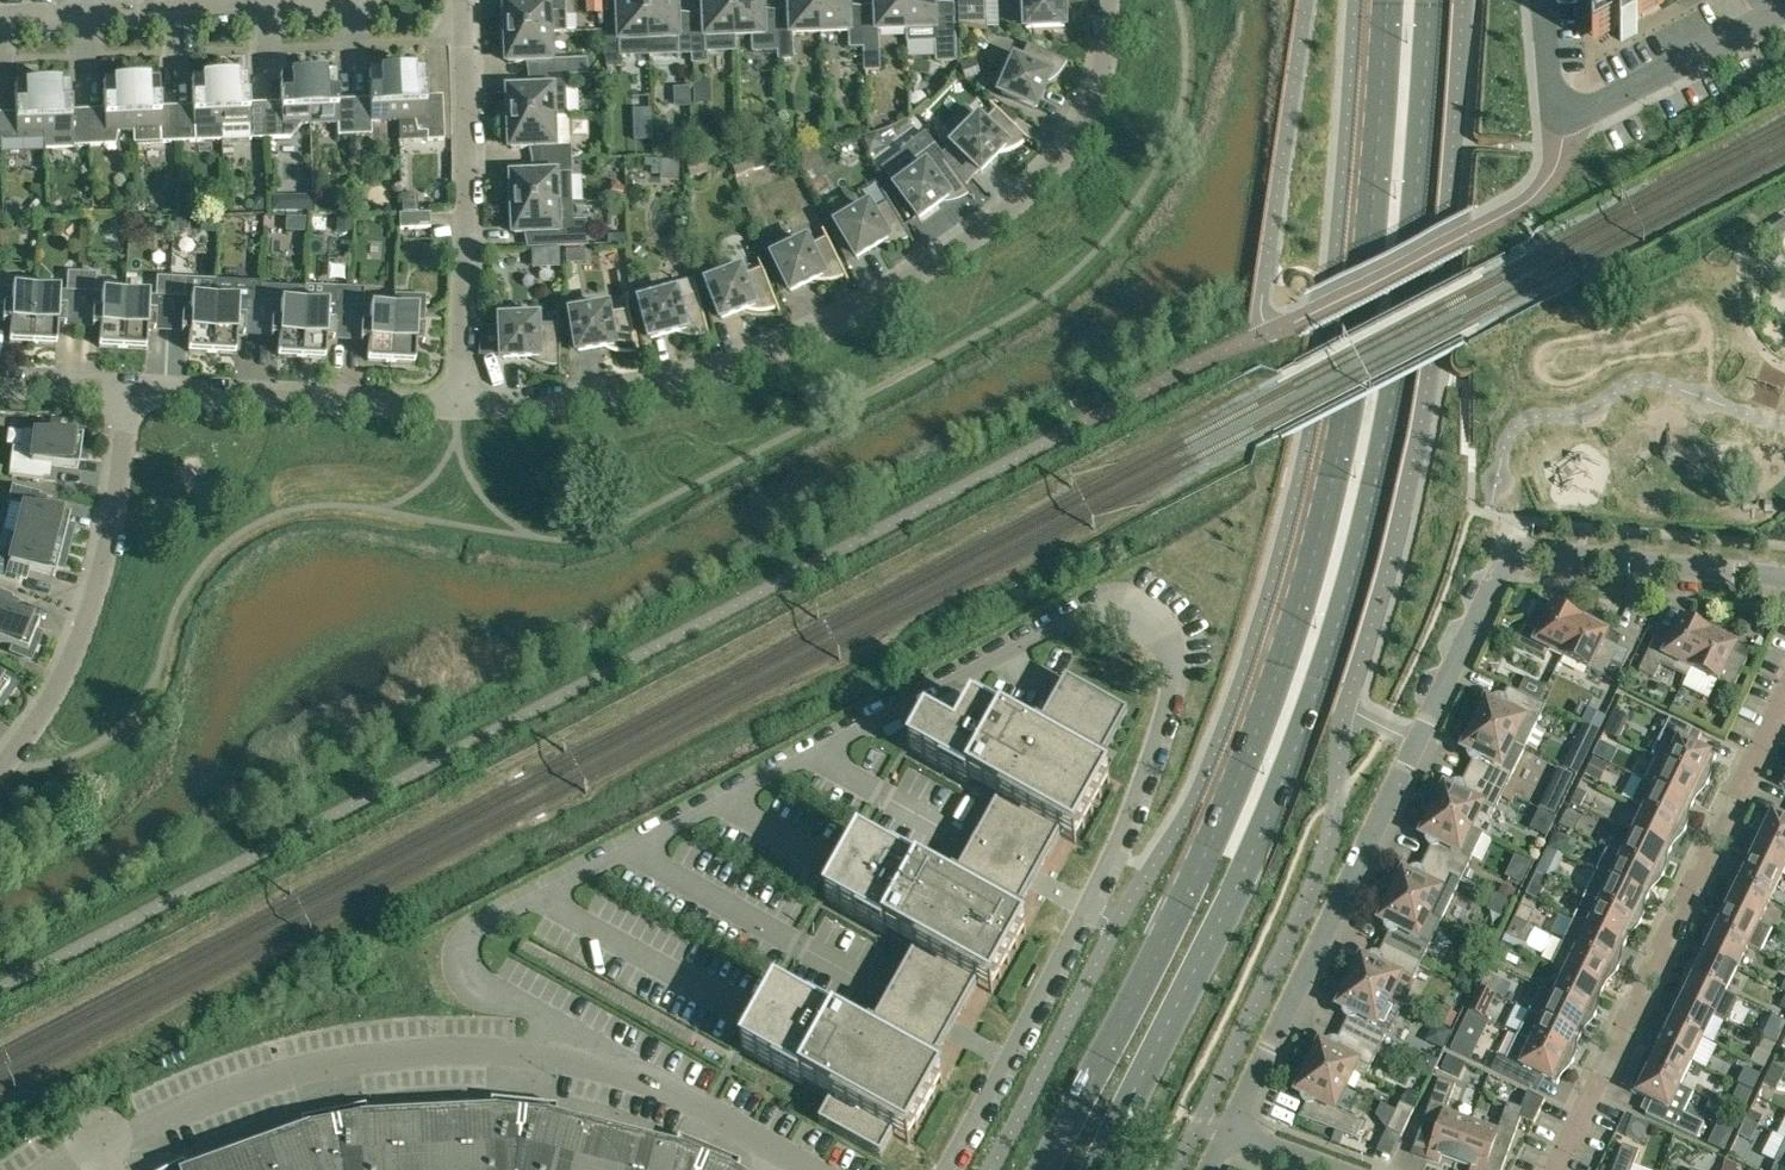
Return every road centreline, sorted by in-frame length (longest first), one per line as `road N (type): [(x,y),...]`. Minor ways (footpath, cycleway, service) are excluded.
road 1 (unclassified): [(944,1169),(1087,908),(1147,768),(1177,655),(1161,619),(1144,609),(1102,608),(1076,618),(477,927),(460,954),(470,984),(549,1020),(575,1062)]
road 2 (primary): [(1387,0),(1355,346),(1297,609),(1209,843),(1037,1169)]
road 3 (primary): [(1095,1169),(1257,838),(1353,568),(1399,348),(1429,0)]
road 4 (residential): [(461,410),(598,398),(712,373),(821,331),(909,280),(1006,213),(1073,143),(1100,82),(1110,0)]
road 5 (residential): [(1225,1134),(1511,554)]
road 6 (residential): [(1553,1169),(1784,689)]
road 7 (unclassified): [(102,1143),(237,1089),(365,1057),(446,1050),(575,1062)]
road 8 (residential): [(461,410),(464,0)]
road 9 (residential): [(0,768),(54,695),(87,620),(112,529),(133,392)]
road 10 (residential): [(1784,7),(1552,128),(1543,0)]
road 11 (residential): [(133,392),(461,410)]
road 12 (residential): [(1784,577),(1511,554)]
road 13 (residential): [(101,13),(361,0)]
road 14 (unclassified): [(575,1062),(668,1090),(807,1169)]
road 15 (residential): [(0,385),(133,392)]

